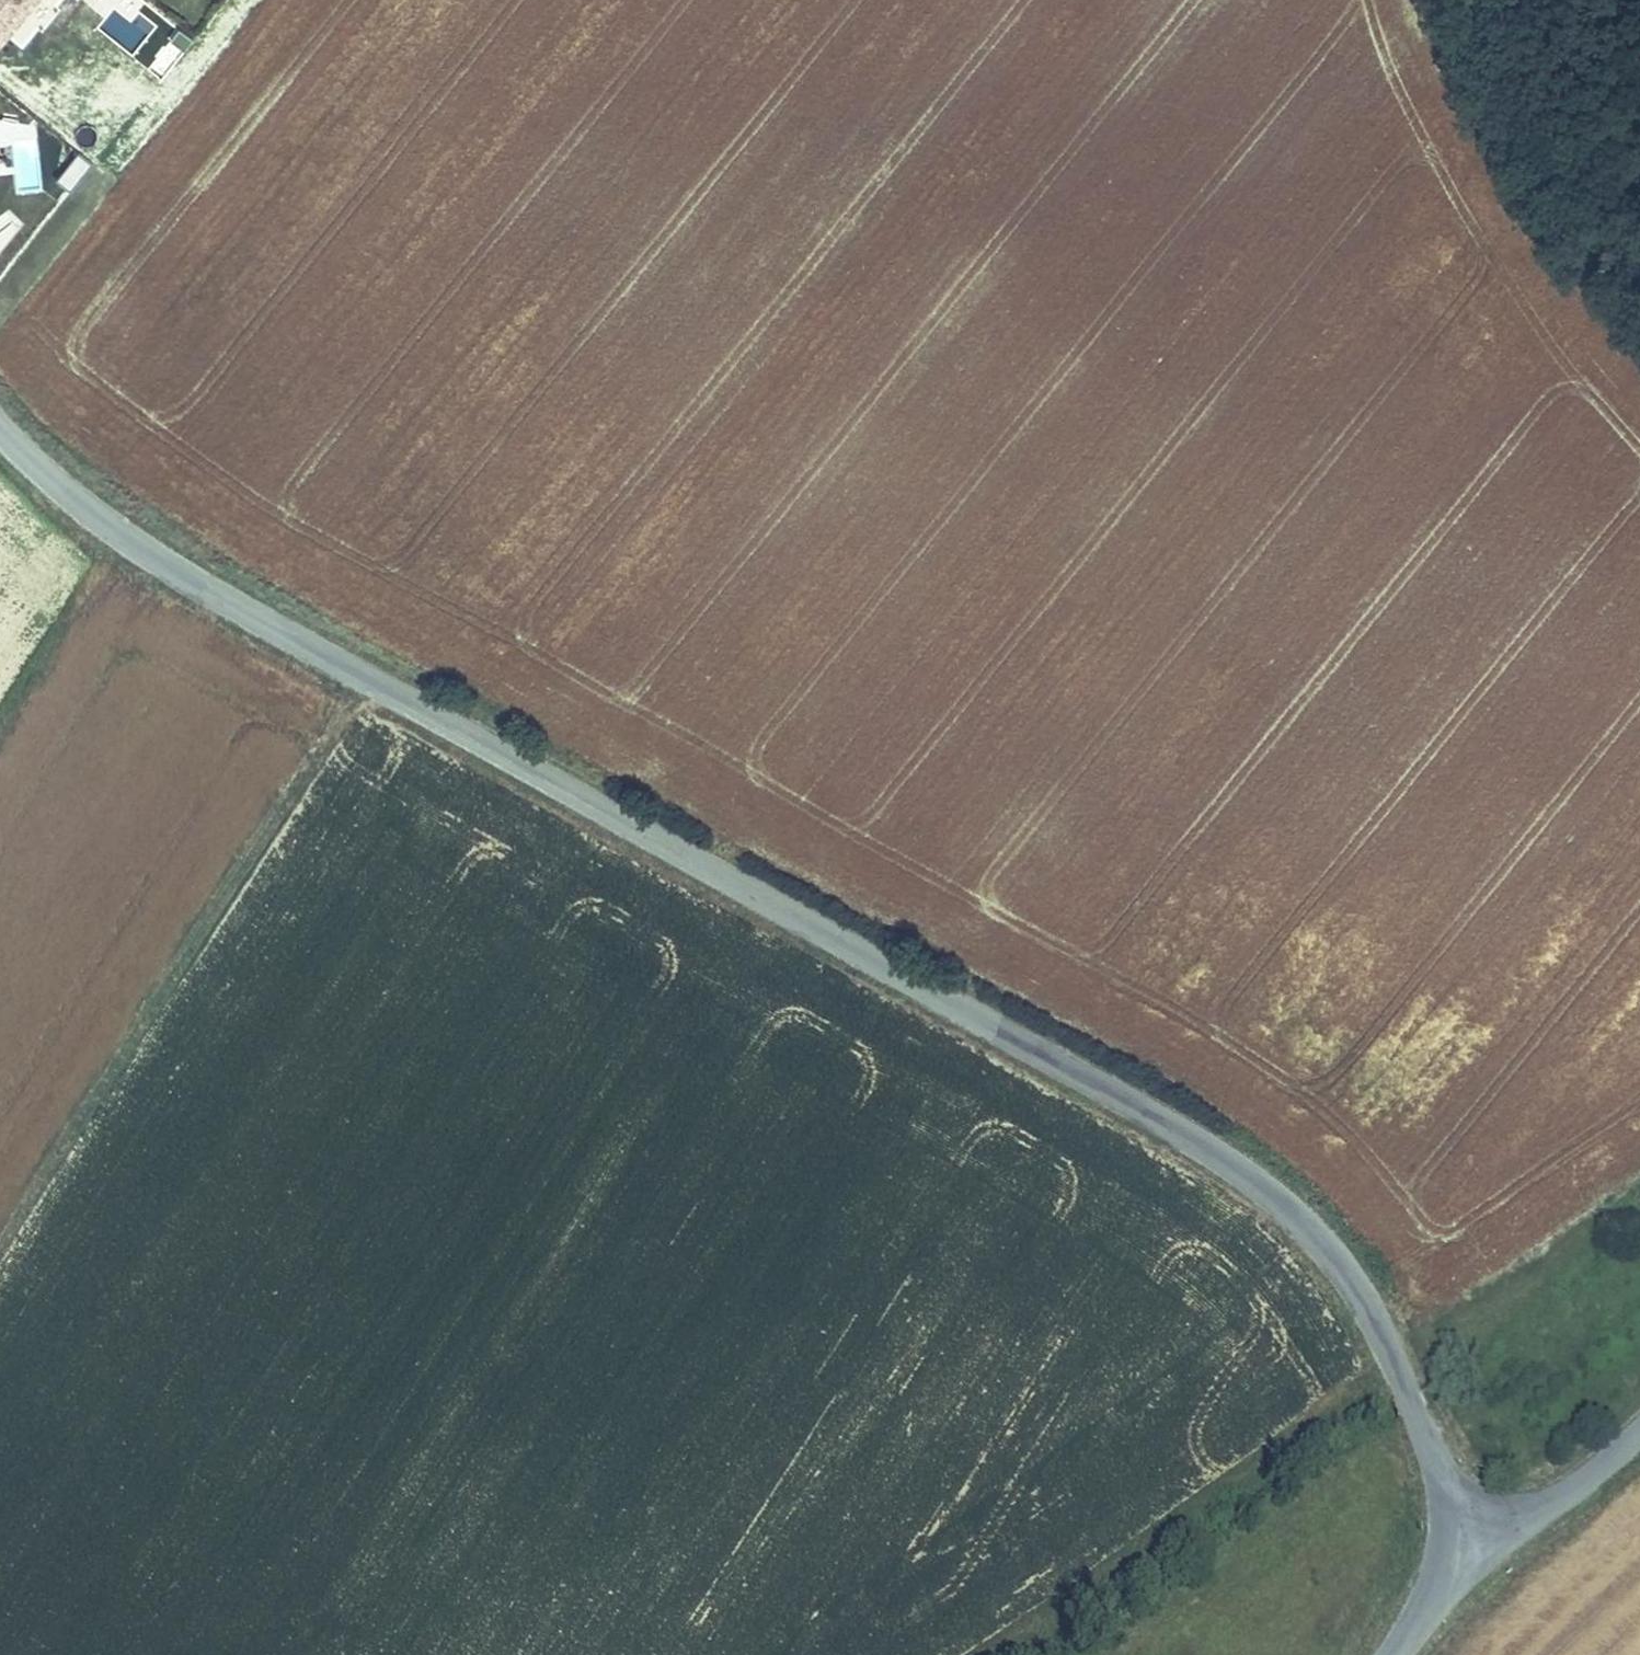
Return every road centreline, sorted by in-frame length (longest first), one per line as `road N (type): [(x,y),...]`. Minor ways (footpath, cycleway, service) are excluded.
road 1 (tertiary): [(0,424),(148,551),(626,838),(1040,1053),(1266,1188),(1365,1301),(1444,1485),(1487,1554)]
road 2 (tertiary): [(1639,1427),(1487,1554)]
road 3 (tertiary): [(1487,1554),(1395,1654)]

